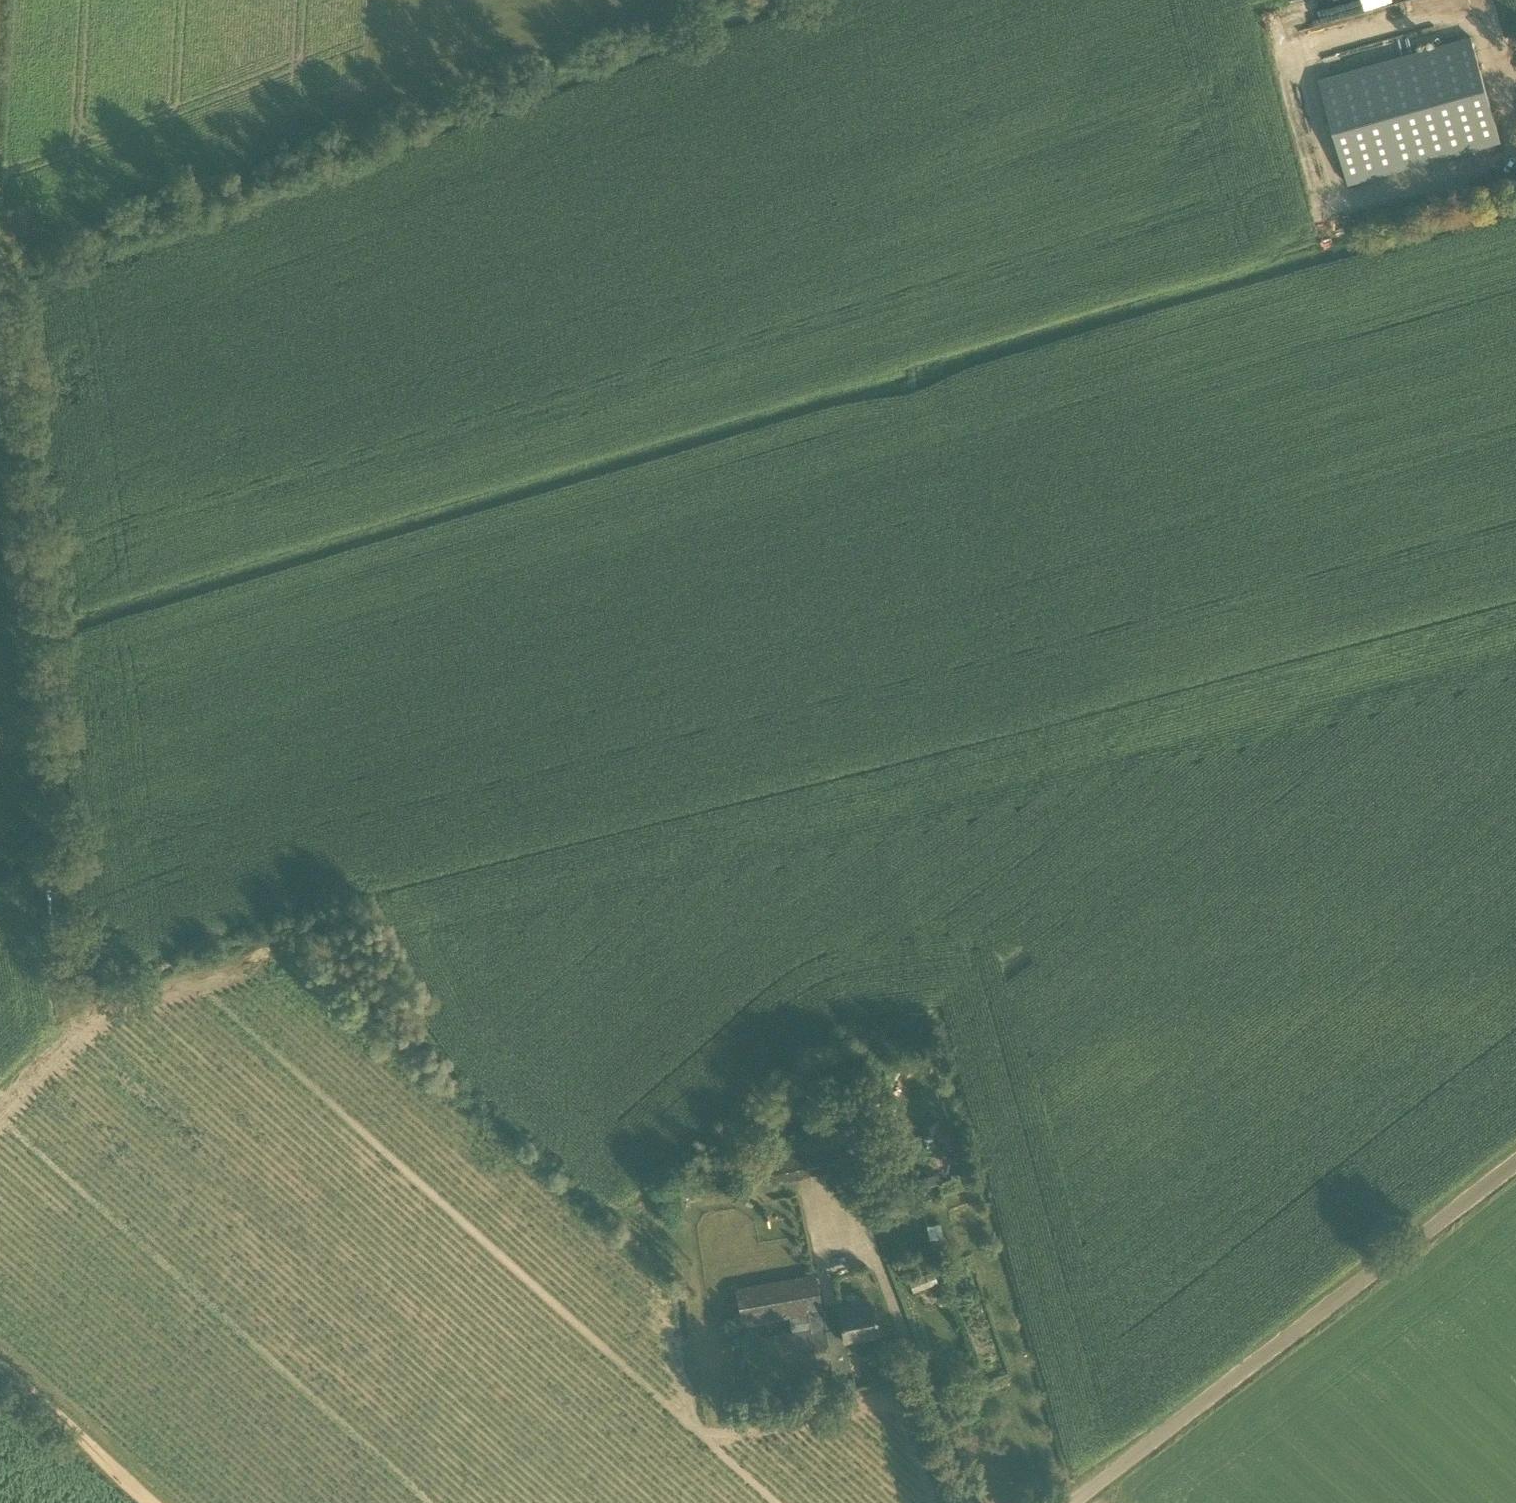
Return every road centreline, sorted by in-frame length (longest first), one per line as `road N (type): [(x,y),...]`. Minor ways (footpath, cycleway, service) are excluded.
road 1 (unclassified): [(1074,1502),(1515,1169)]
road 2 (track): [(156,1502),(0,1368)]

